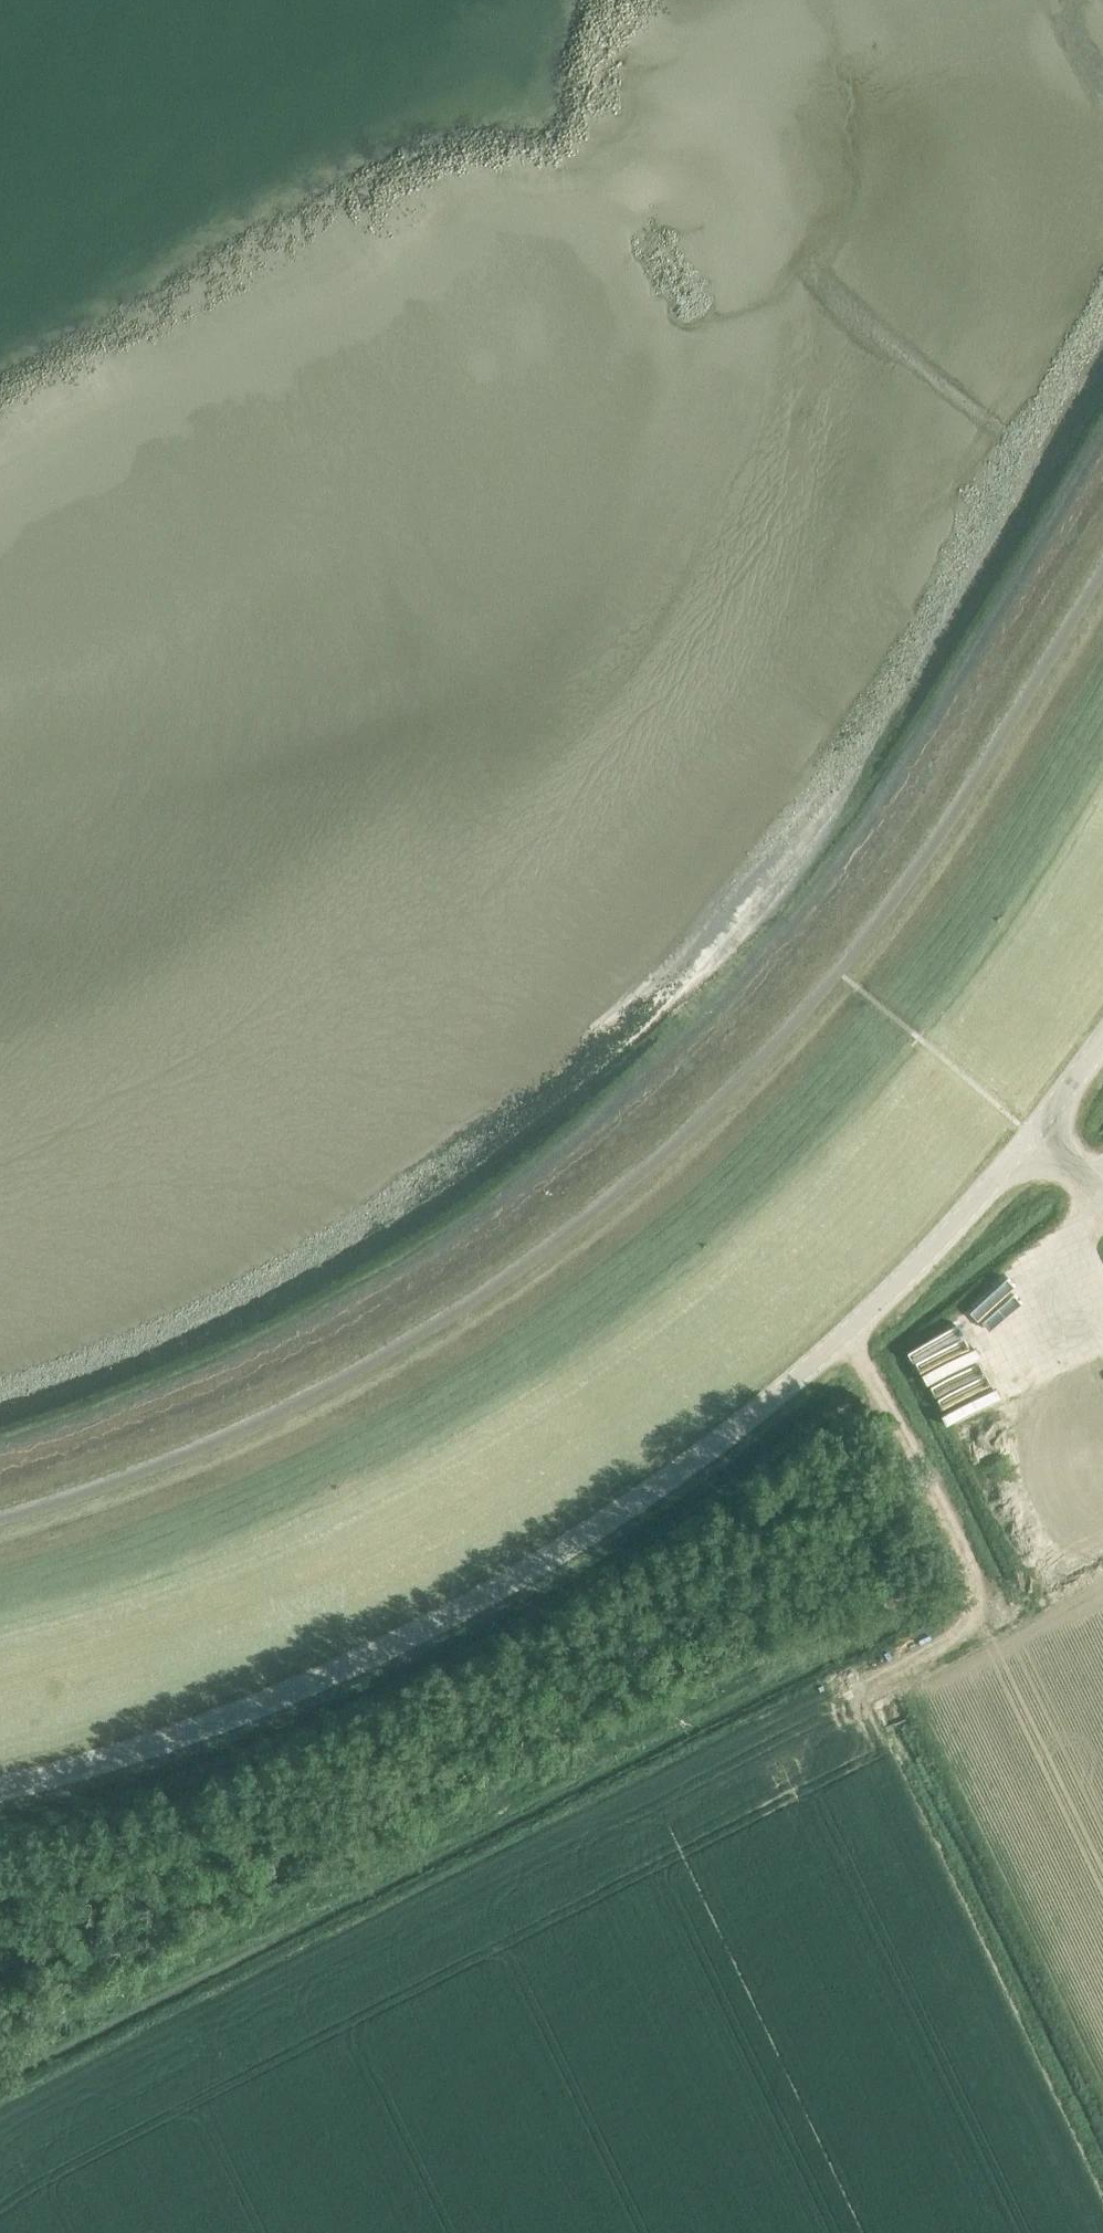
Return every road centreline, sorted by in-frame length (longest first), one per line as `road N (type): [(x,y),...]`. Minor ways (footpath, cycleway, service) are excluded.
road 1 (tertiary): [(0,1782),(306,1693),(521,1576),(680,1467),(847,1333),(1036,1138)]
road 2 (track): [(847,1333),(927,1472),(975,1577),(975,1608),(955,1633),(878,1670)]
road 3 (tertiary): [(1036,1138),(1102,1034)]

